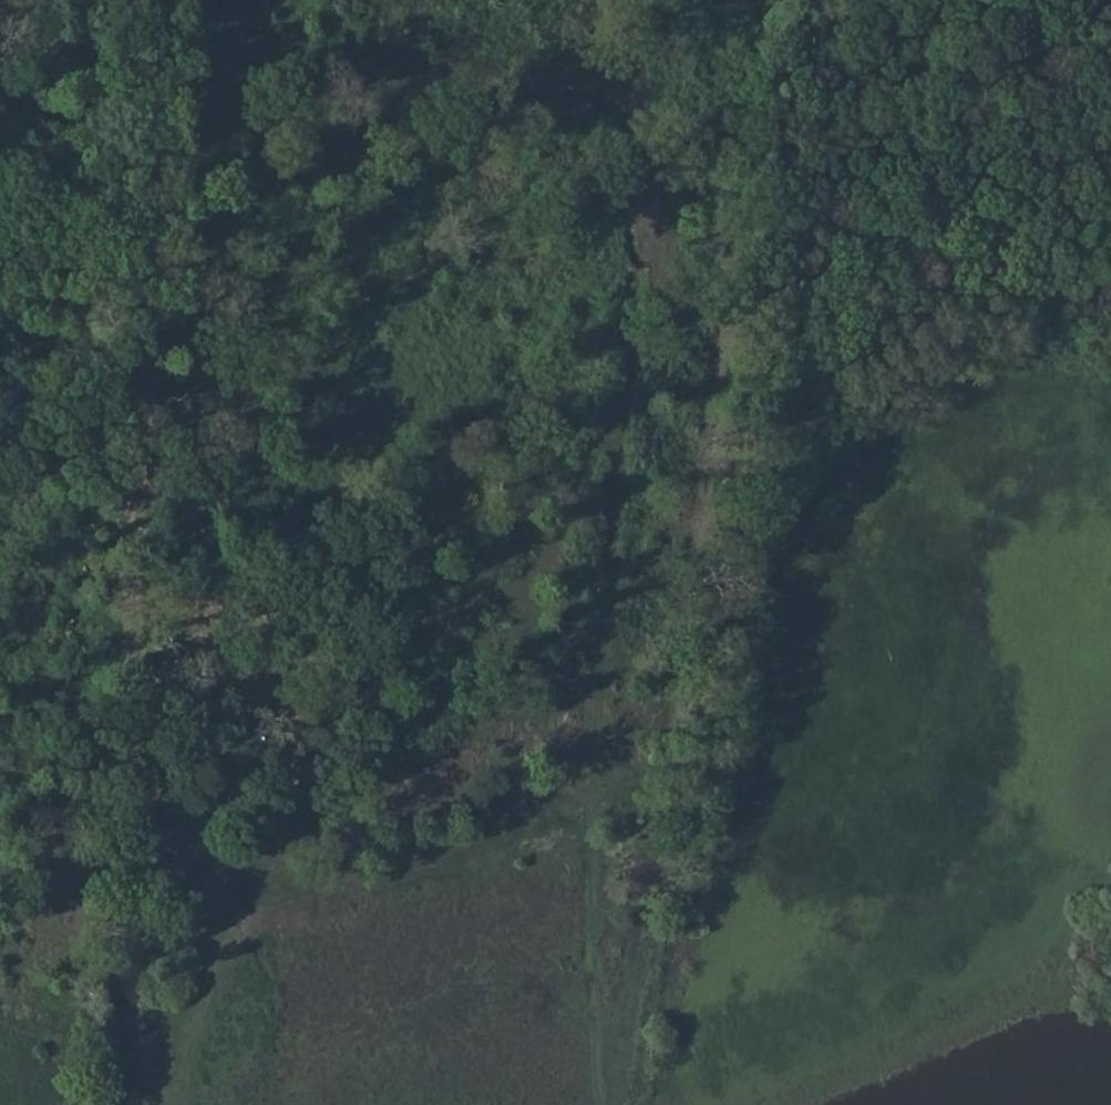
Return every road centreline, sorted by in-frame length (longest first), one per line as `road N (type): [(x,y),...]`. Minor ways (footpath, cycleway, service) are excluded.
road 1 (track): [(0,378),(70,95),(85,0)]

